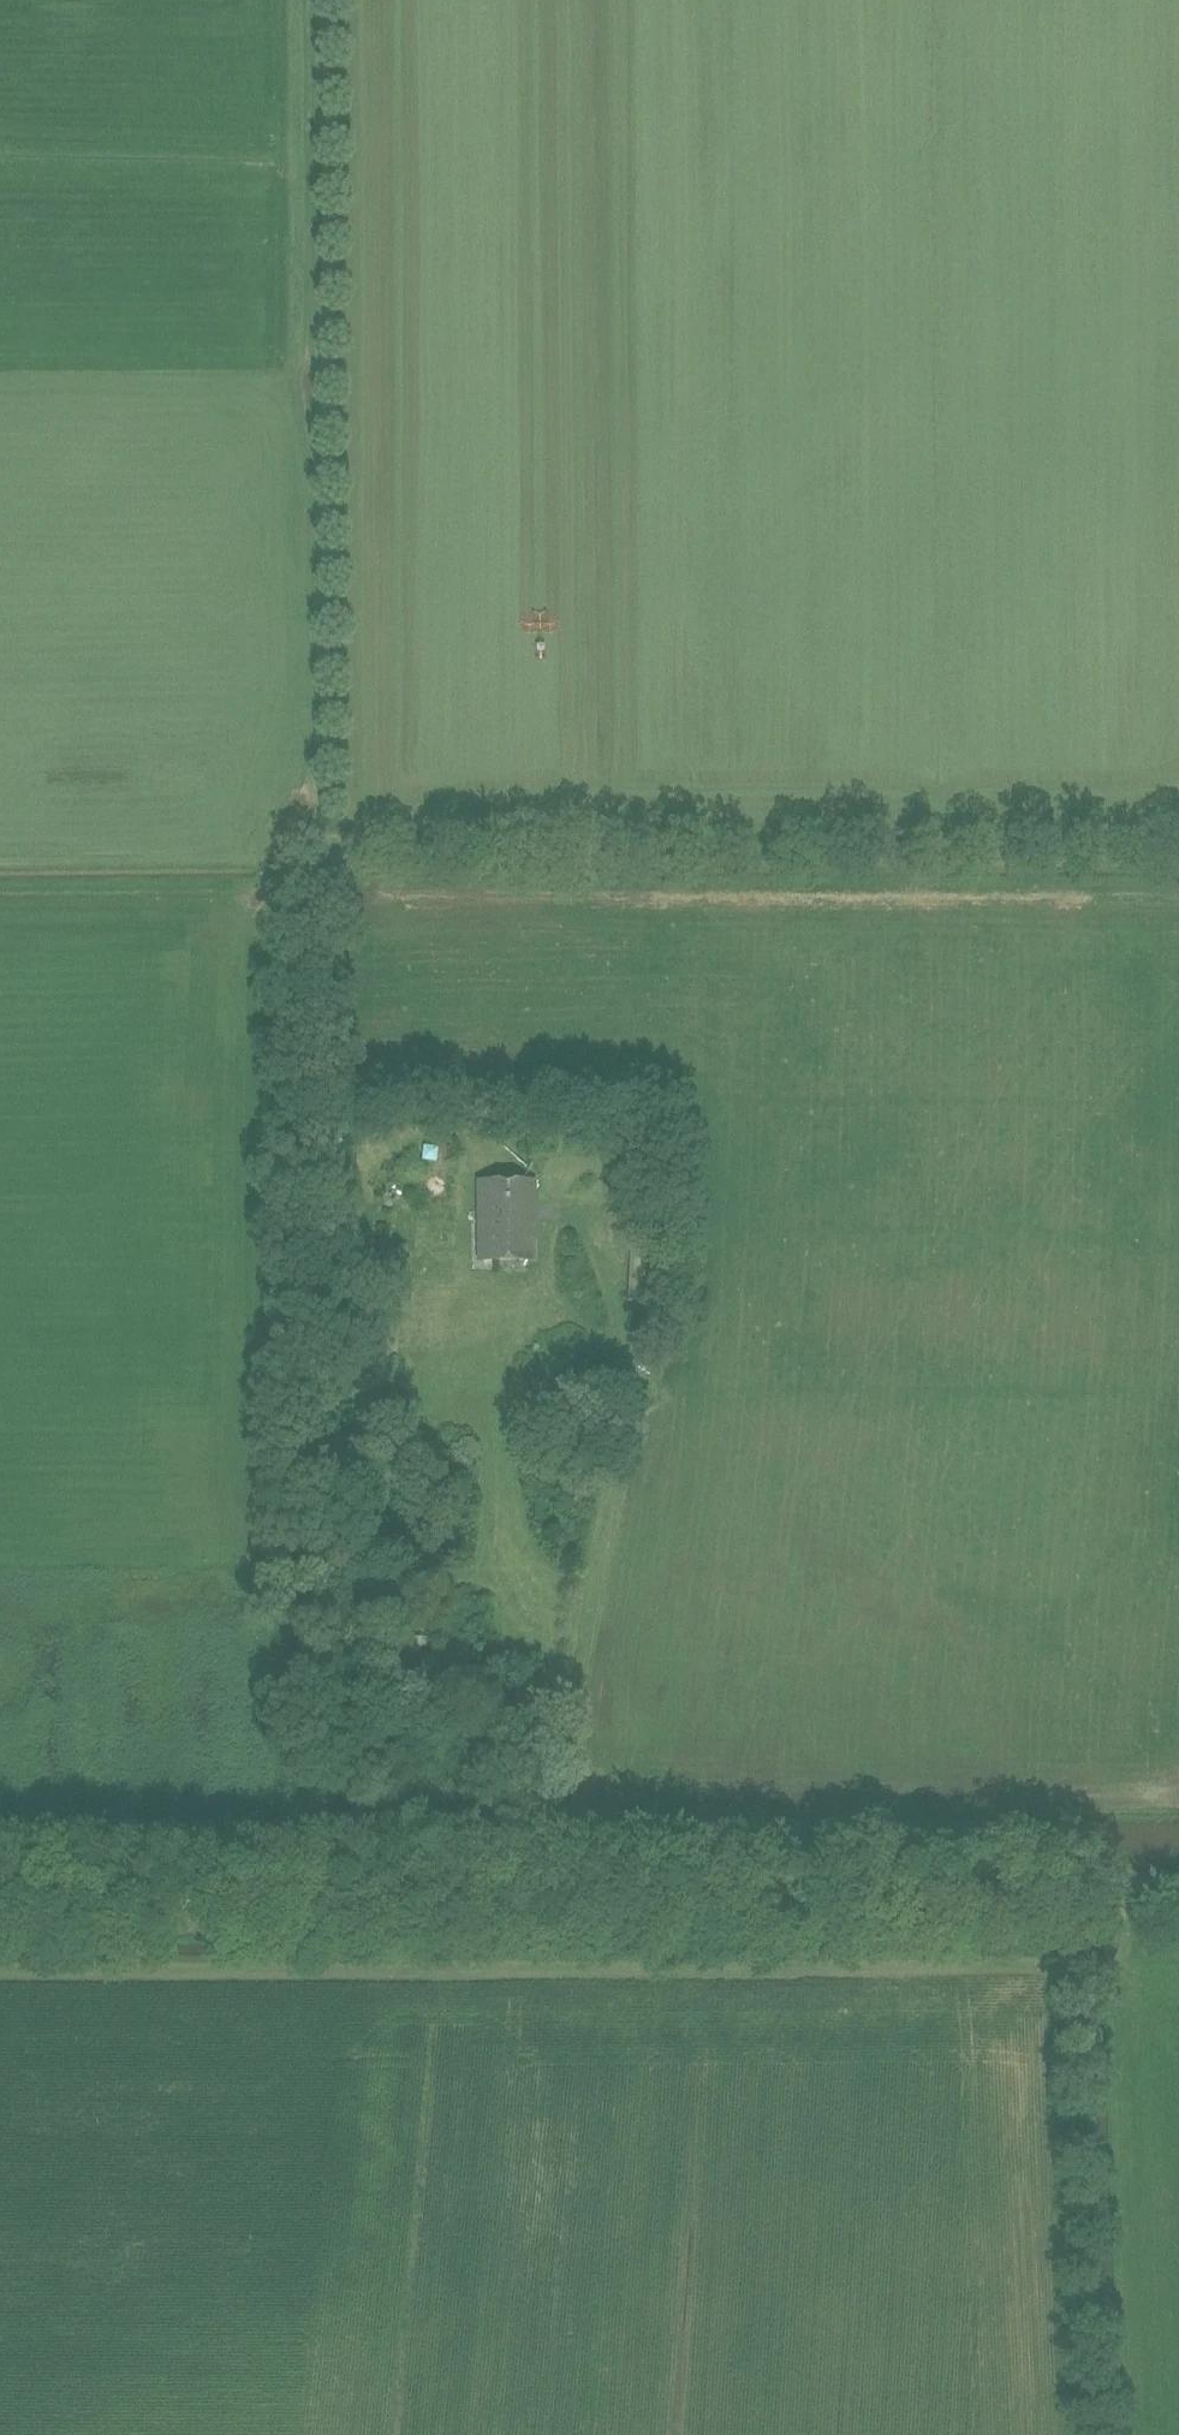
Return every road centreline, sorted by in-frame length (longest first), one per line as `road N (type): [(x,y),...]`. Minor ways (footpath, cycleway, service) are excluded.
road 1 (track): [(1178,1884),(0,1889)]

